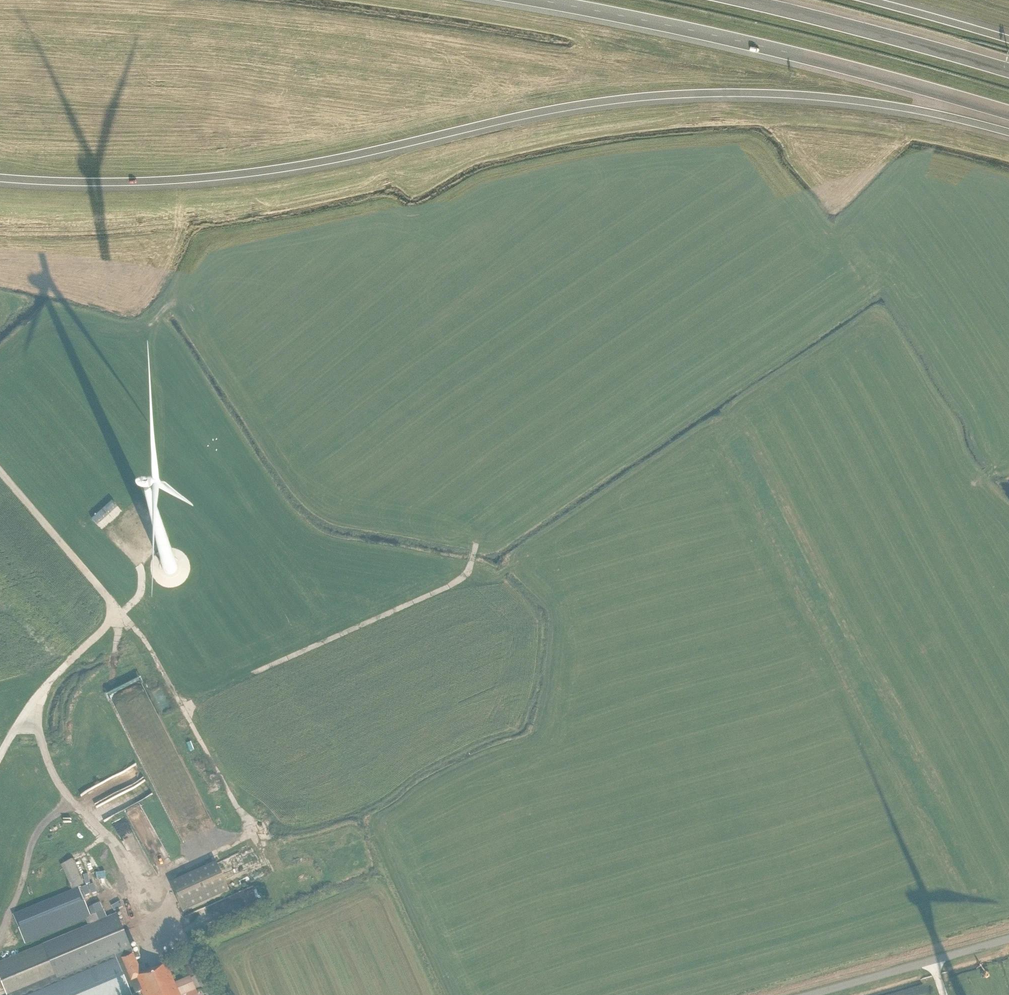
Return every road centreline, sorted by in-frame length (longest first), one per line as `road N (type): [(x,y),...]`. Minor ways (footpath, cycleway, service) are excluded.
road 1 (motorway): [(0,176),(156,179),(257,170),(573,104),(679,92),(837,97),(1008,131)]
road 2 (motorway): [(543,0),(808,56),(1008,112)]
road 3 (track): [(0,939),(35,836),(72,801),(38,732),(44,693),(58,667),(119,612)]
road 4 (track): [(186,711),(461,574),(480,537)]
road 5 (motorway): [(1008,69),(745,0)]
road 6 (unclassified): [(811,994),(1008,939)]
road 7 (track): [(119,612),(0,471)]
road 8 (track): [(186,711),(253,835)]
road 9 (motorway): [(1008,38),(874,0)]

